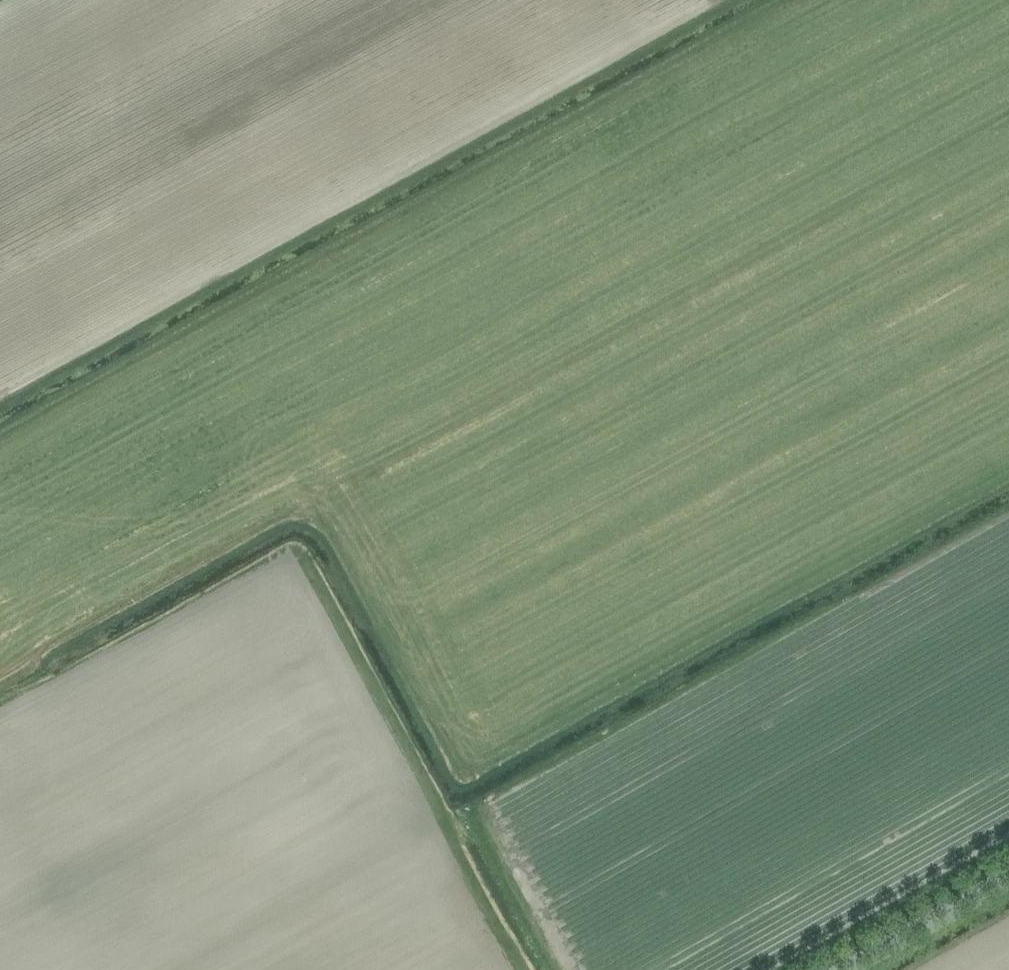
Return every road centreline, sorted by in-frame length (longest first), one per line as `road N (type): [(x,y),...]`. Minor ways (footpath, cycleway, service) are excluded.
road 1 (tertiary): [(855,969),(1008,882)]

